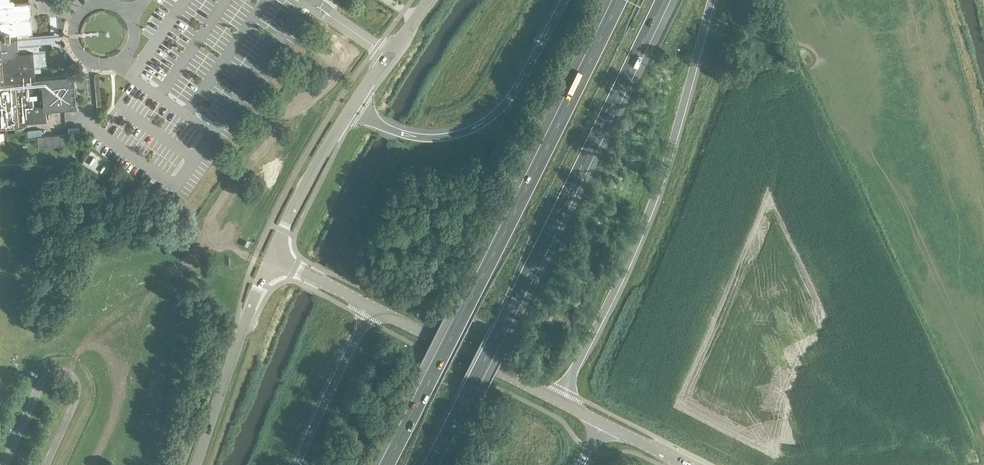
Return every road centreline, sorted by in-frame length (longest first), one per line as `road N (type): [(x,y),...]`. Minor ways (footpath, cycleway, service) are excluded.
road 1 (motorway): [(432,464),(663,0)]
road 2 (motorway): [(618,0),(387,464)]
road 3 (motorway): [(559,401),(641,232),(711,0)]
road 4 (motorway): [(568,0),(511,97),(475,127),(408,136),(355,107)]
road 5 (unclassified): [(273,258),(197,464)]
road 6 (tertiary): [(559,401),(373,306)]
road 7 (motorway): [(373,306),(297,464)]
road 8 (tertiary): [(273,258),(355,107)]
road 9 (unclassified): [(355,107),(431,0)]

